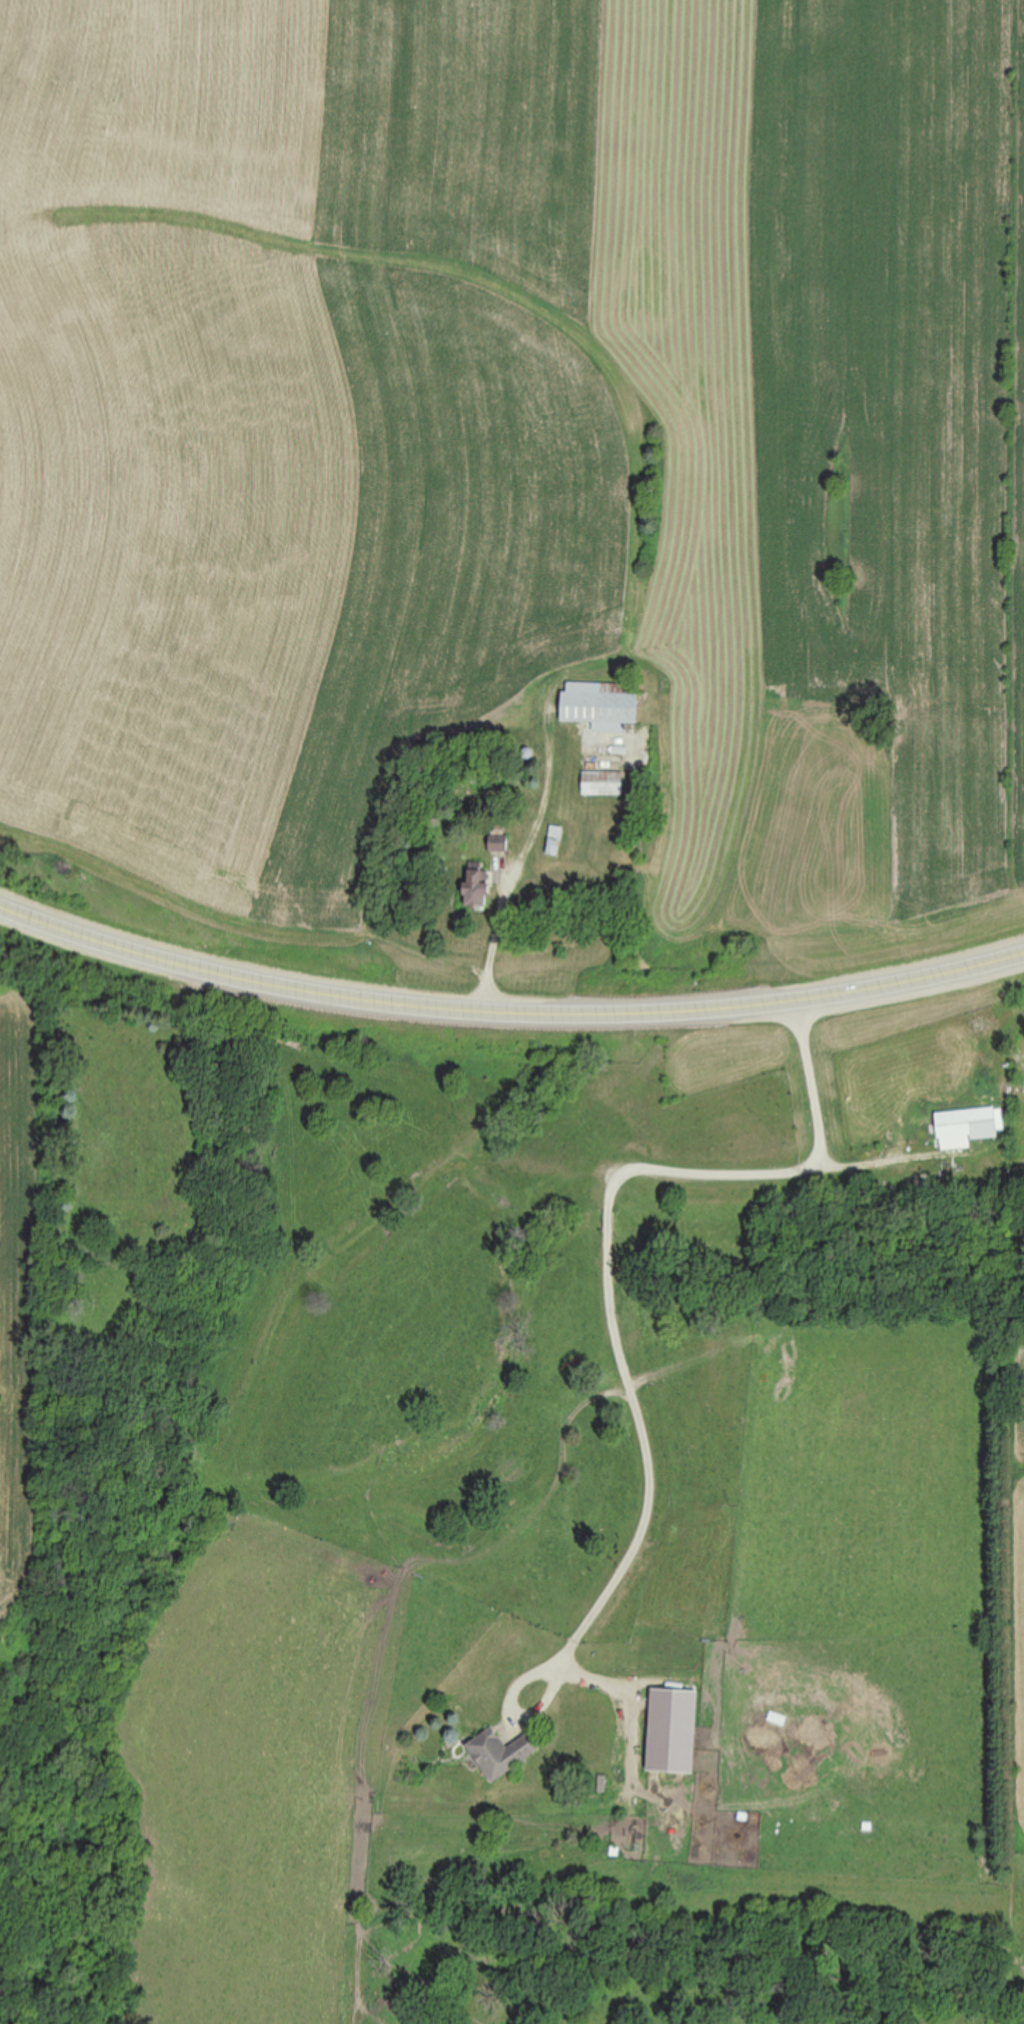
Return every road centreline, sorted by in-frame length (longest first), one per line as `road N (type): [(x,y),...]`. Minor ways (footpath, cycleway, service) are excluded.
road 1 (primary): [(0,909),(163,966),(361,1004),(494,1015),(797,1007),(1023,958)]

